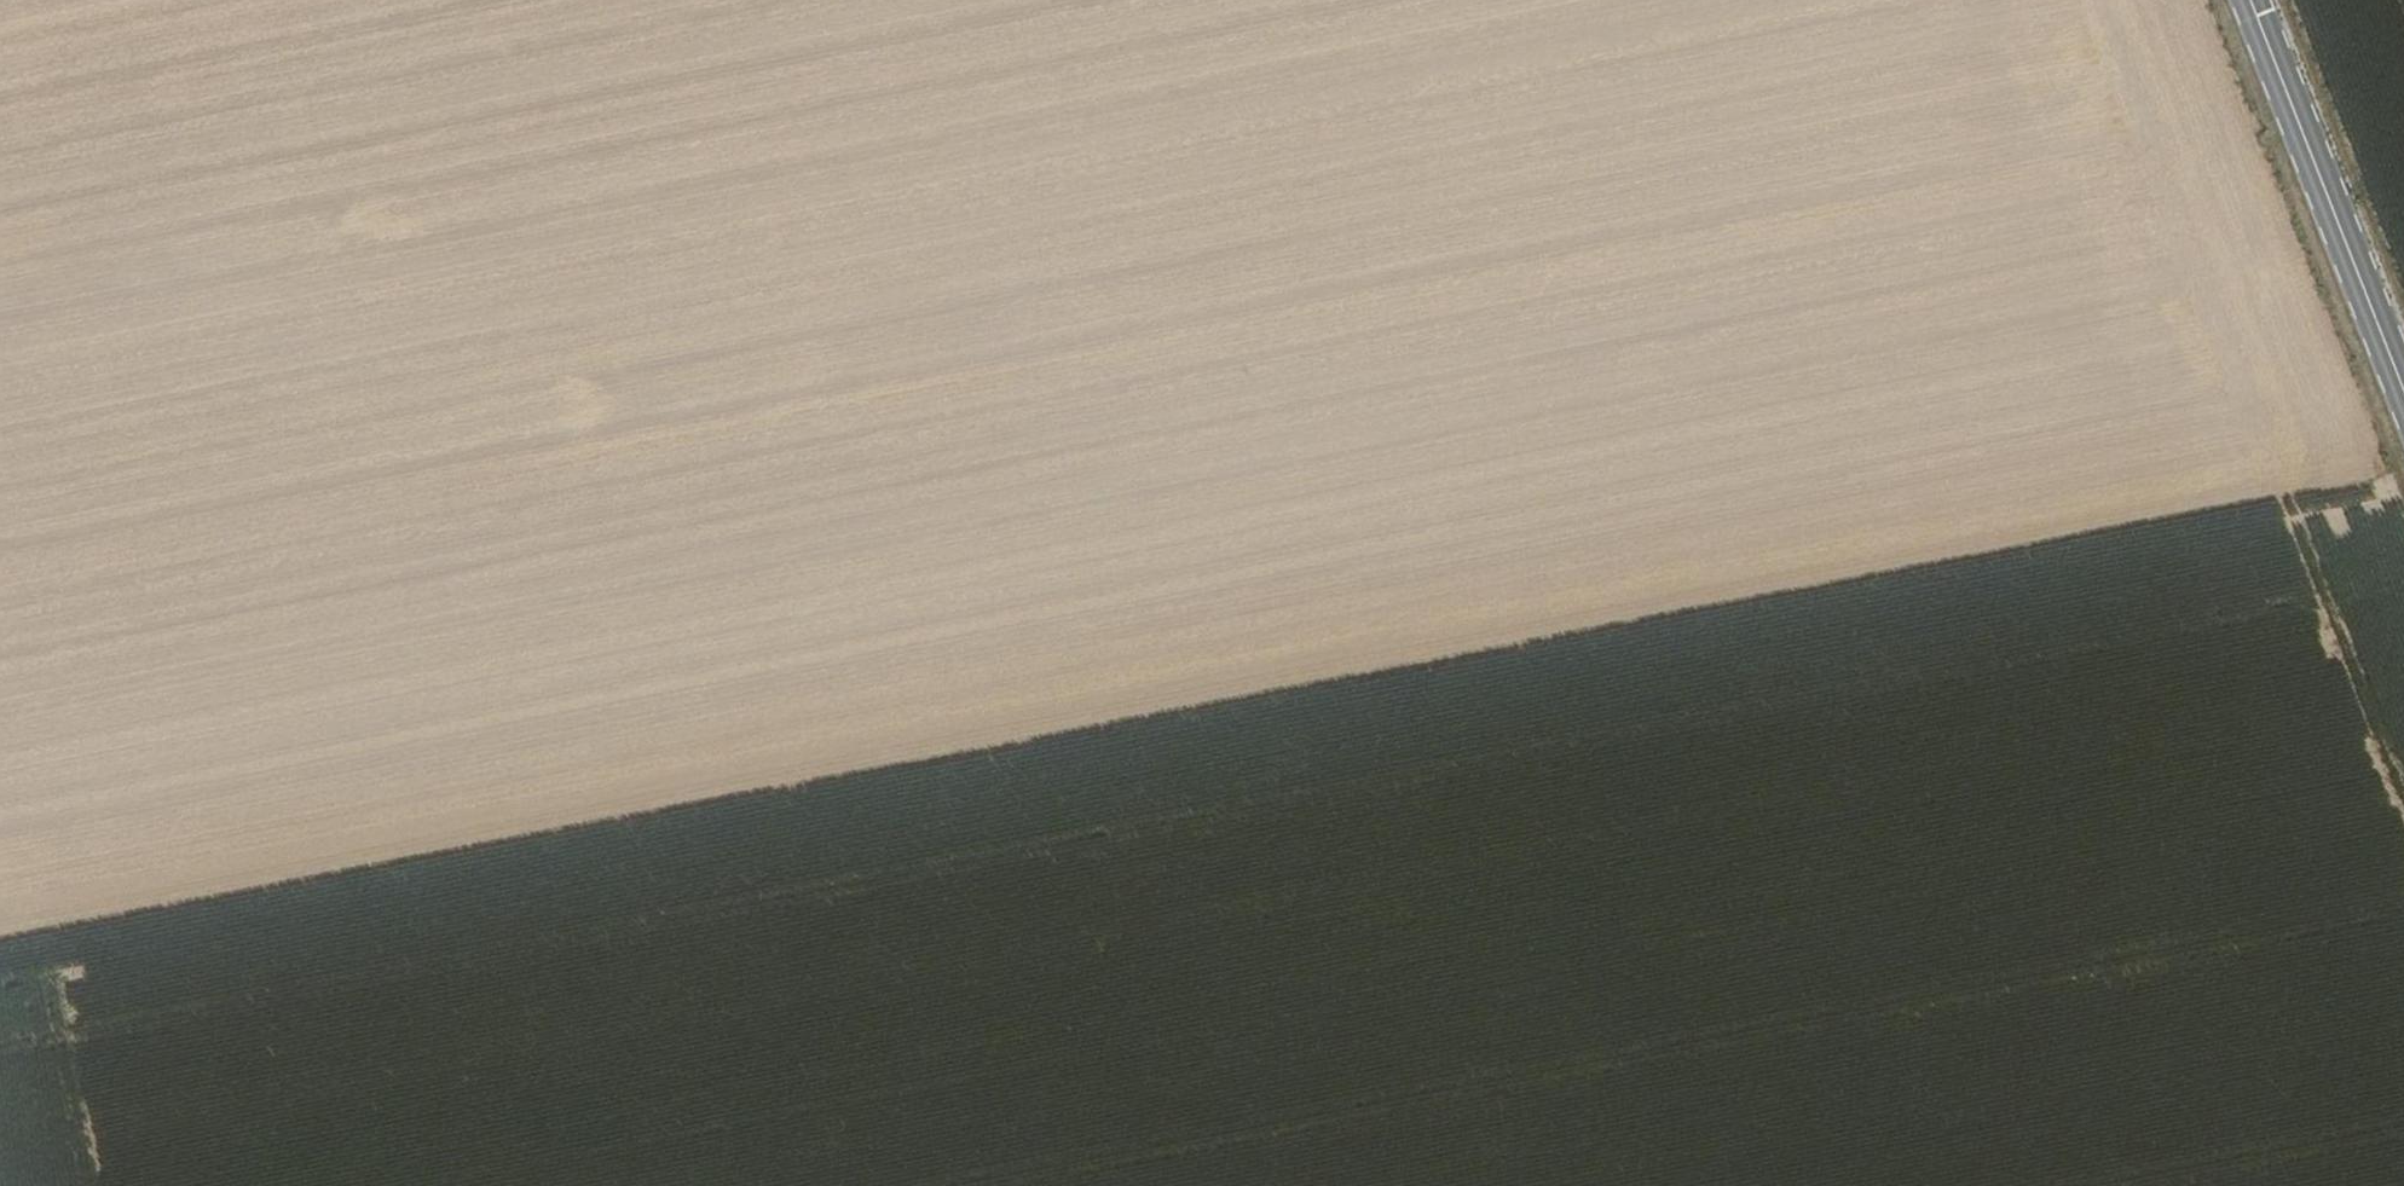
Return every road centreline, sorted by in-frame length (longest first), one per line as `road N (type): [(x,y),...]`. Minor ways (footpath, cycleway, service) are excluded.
road 1 (secondary): [(2252,0),(2403,387)]

